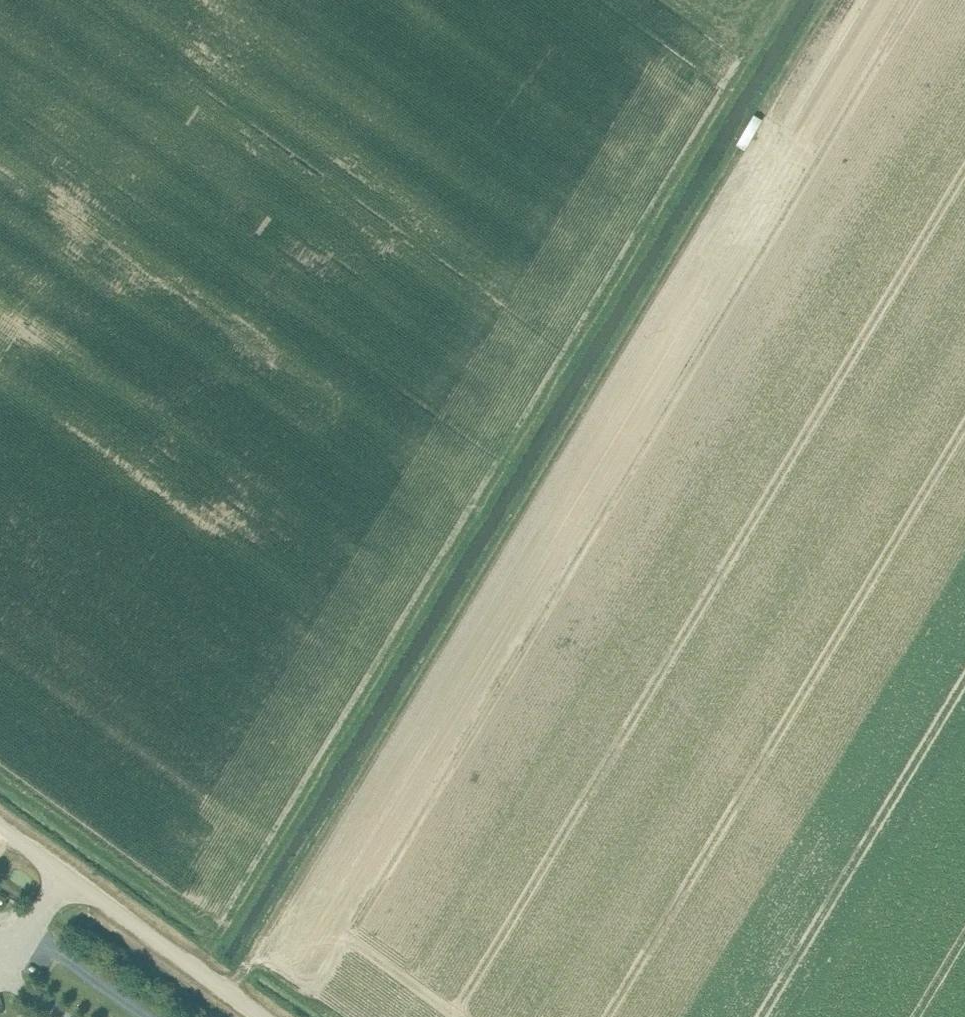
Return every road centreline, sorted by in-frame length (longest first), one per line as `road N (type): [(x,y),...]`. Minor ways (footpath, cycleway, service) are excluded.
road 1 (unclassified): [(261,1016),(0,837)]

